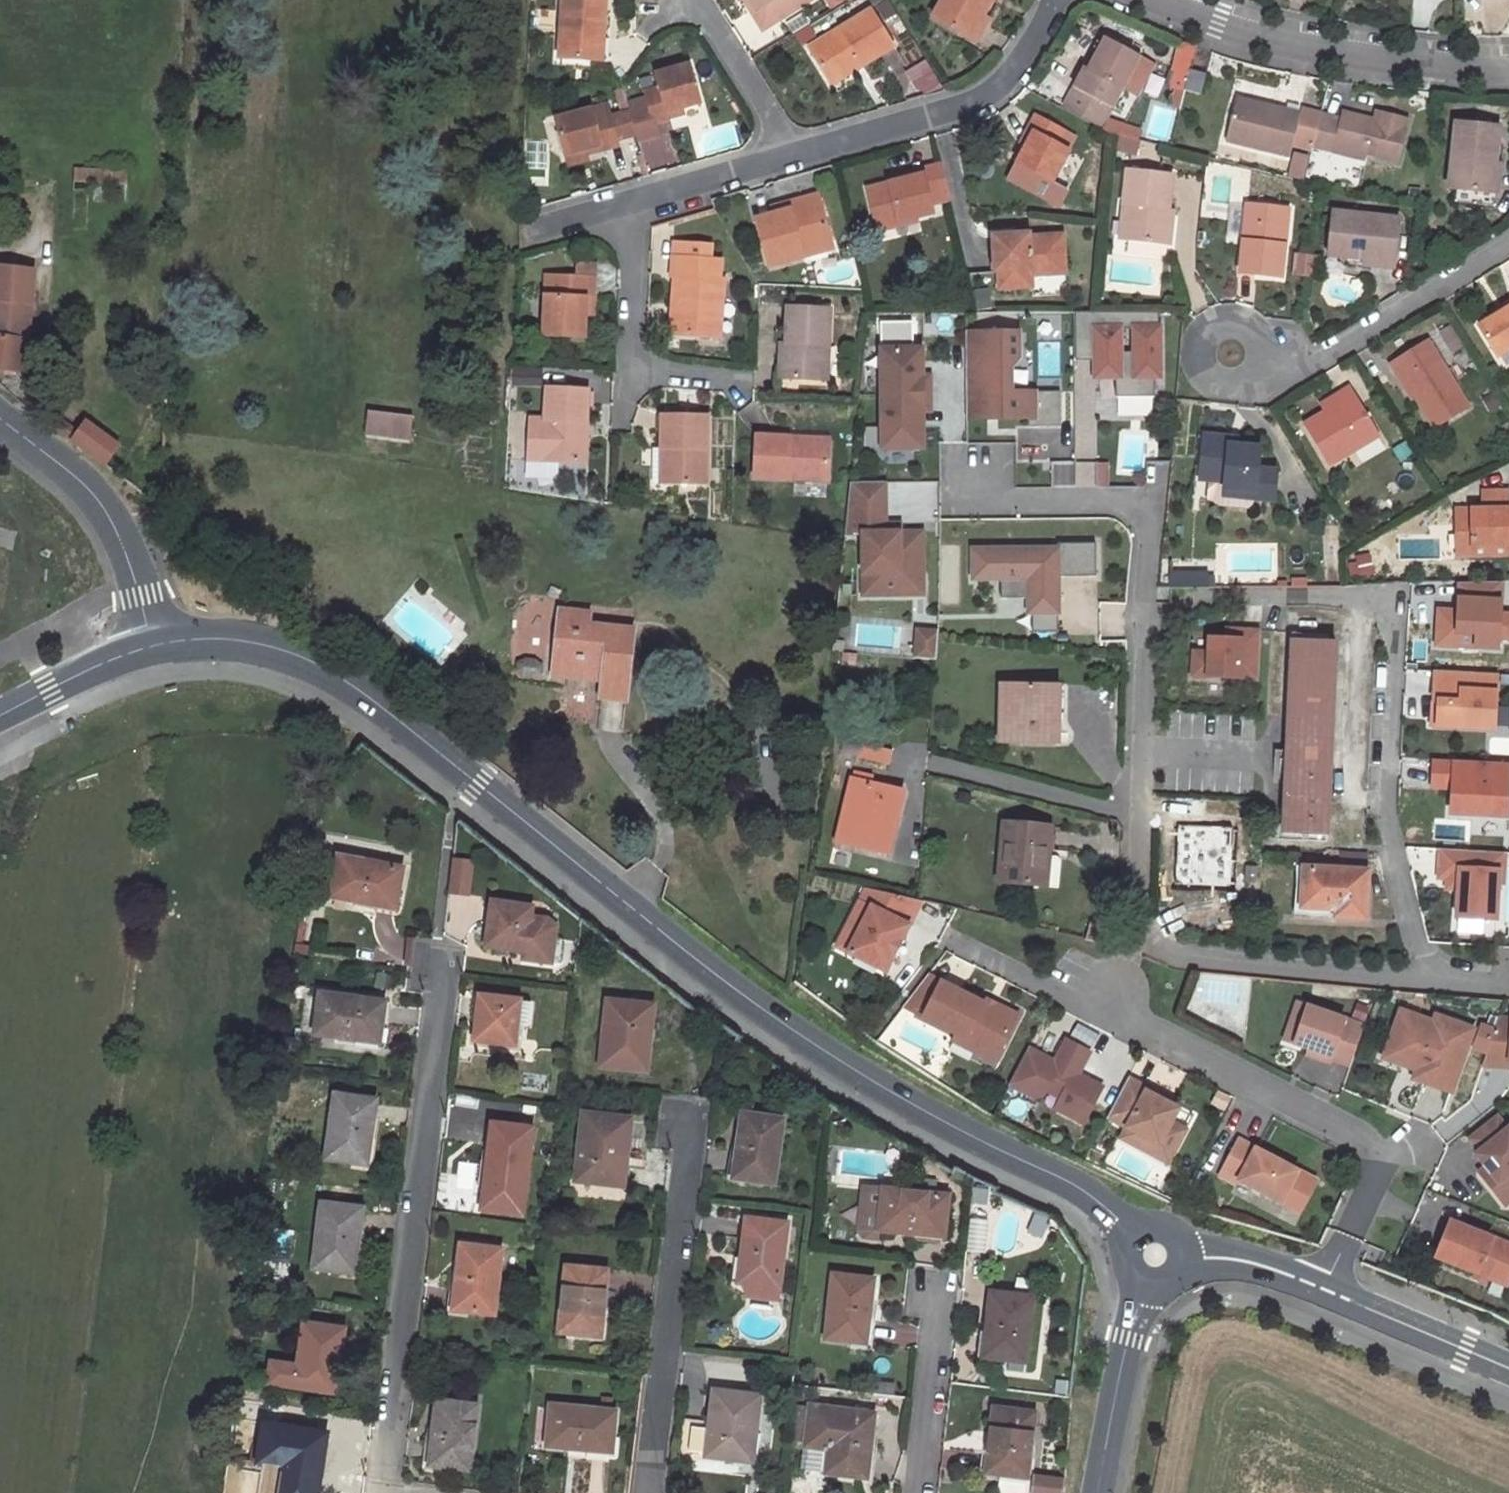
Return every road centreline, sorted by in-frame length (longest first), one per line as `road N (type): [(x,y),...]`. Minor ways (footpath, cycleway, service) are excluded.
road 1 (tertiary): [(151,646),(246,641),(299,655),(356,688),(768,1010),(857,1070),(1065,1181),(1134,1235)]
road 2 (residential): [(944,933),(1371,1150),(1380,1168),(1328,1290)]
road 3 (residential): [(1145,617),(1164,618),(1214,596),(1368,598),(1395,630),(1386,814),(1429,977)]
road 4 (residential): [(1145,617),(1140,926),(1172,955),(1429,977)]
road 5 (residential): [(443,950),(384,1492)]
road 6 (residential): [(686,1119),(651,1492)]
road 7 (residential): [(1155,0),(1311,51),(1508,69)]
road 8 (residential): [(794,155),(982,98),(1015,70),(1054,0)]
road 9 (residential): [(1234,353),(1299,371),(1508,245)]
road 10 (residential): [(973,476),(1015,504),(1125,503),(1149,528),(1145,617)]
road 11 (residential): [(0,419),(87,485),(113,523),(151,646)]
road 12 (residential): [(737,383),(626,373),(625,201)]
road 13 (residential): [(658,2),(702,8),(794,155)]
road 14 (tertiary): [(1099,1492),(1142,1279)]
road 15 (residential): [(940,1292),(919,1492)]
road 16 (tertiary): [(1508,1367),(1328,1290)]
road 17 (residential): [(625,201),(794,155)]
road 18 (tertiary): [(0,716),(151,646)]
road 19 (tertiary): [(1328,1290),(1248,1261),(1184,1257)]

